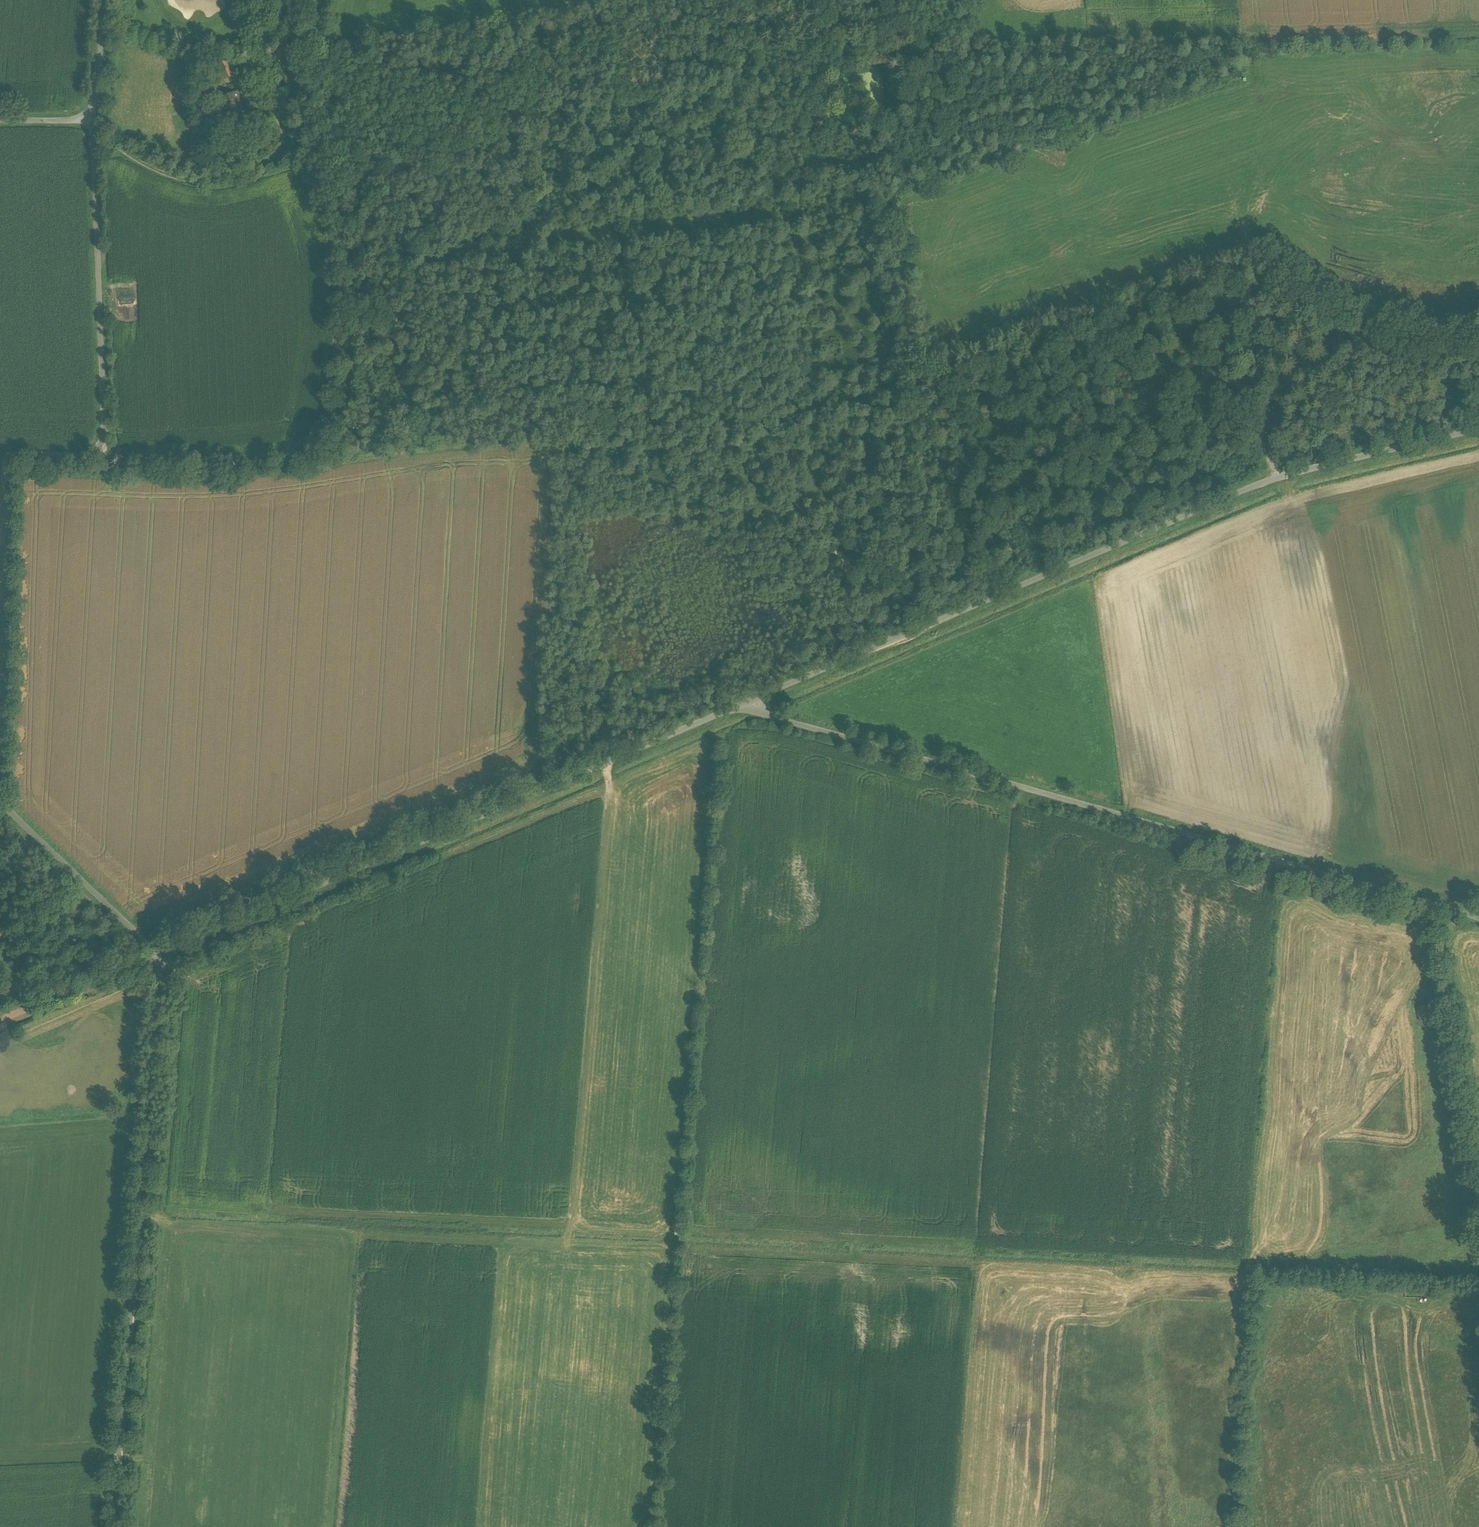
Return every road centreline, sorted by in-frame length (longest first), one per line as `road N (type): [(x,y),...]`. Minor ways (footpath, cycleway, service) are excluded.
road 1 (unclassified): [(754,700),(1278,477),(1478,431)]
road 2 (unclassified): [(754,700),(770,718),(1478,918)]
road 3 (unclassified): [(160,957),(754,700)]
road 4 (unclassified): [(0,682),(10,465),(29,456),(91,455),(105,446),(93,121)]
road 5 (track): [(1278,477),(1260,415),(1254,269),(918,384),(898,384)]
road 6 (unclassified): [(112,1526),(160,957)]
road 7 (unclassified): [(160,957),(0,794)]
road 8 (unclassified): [(93,121),(107,0)]

